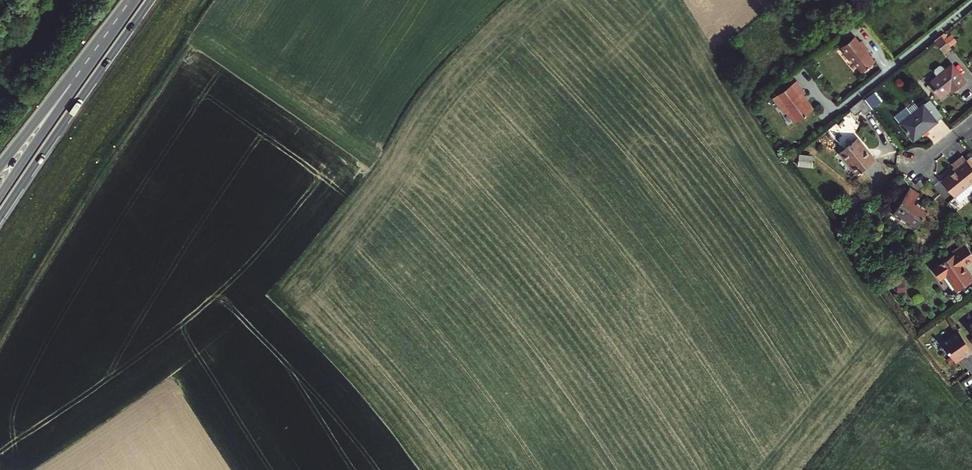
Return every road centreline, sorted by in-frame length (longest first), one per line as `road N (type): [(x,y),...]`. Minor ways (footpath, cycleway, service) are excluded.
road 1 (trunk): [(0,217),(150,0)]
road 2 (trunk): [(135,0),(0,197)]
road 3 (trunk): [(132,0),(0,166)]

